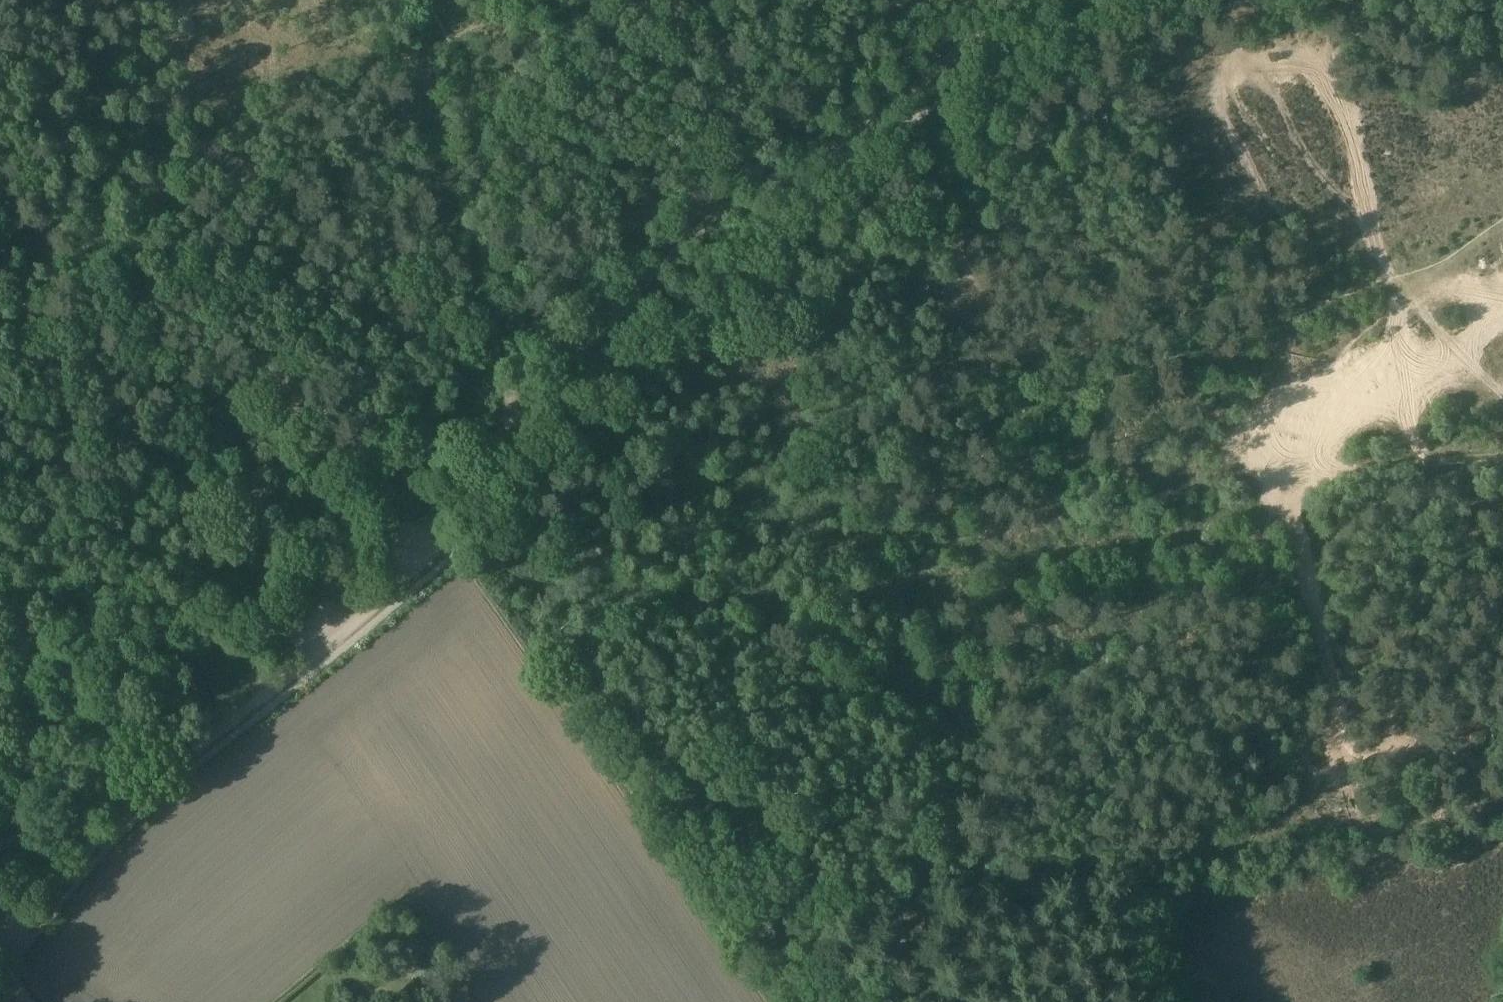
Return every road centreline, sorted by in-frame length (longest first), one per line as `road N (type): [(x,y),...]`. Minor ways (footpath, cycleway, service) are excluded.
road 1 (track): [(1010,0),(875,117),(689,236),(511,424)]
road 2 (track): [(384,595),(137,799),(8,949)]
road 3 (track): [(384,595),(511,424)]

